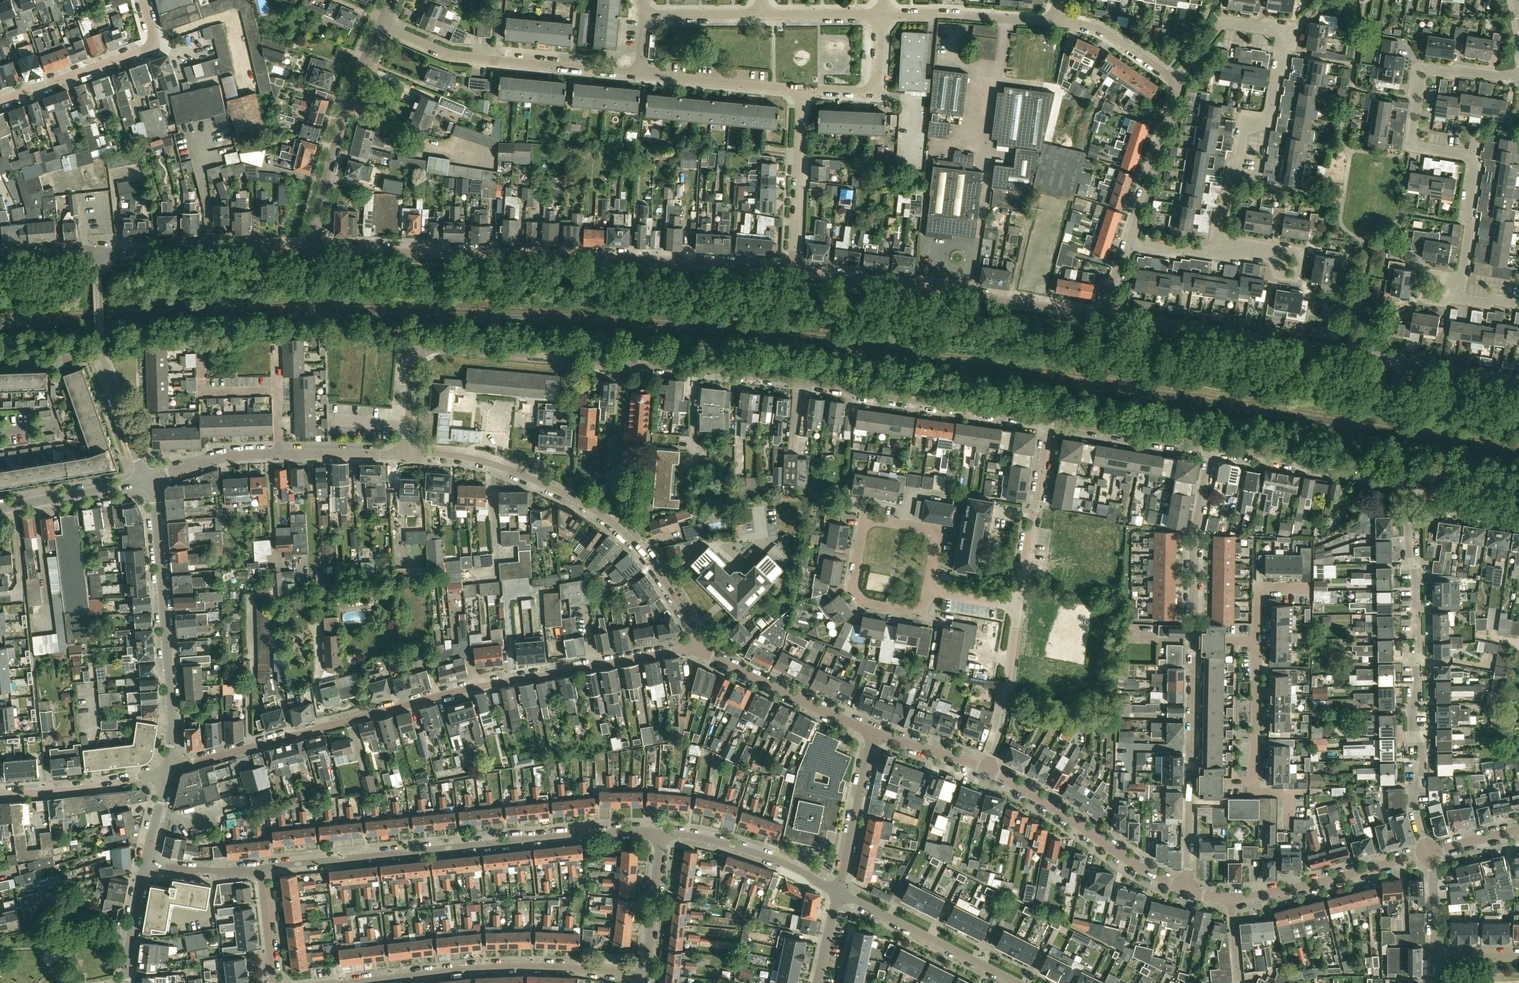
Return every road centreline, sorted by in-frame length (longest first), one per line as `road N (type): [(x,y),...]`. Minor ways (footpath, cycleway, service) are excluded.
road 1 (residential): [(408,454),(414,367),(432,348),(729,374),(1050,421)]
road 2 (unclassified): [(168,769),(482,685),(692,649)]
road 3 (residential): [(794,271),(314,251)]
road 4 (residential): [(1518,387),(1104,317)]
road 5 (residential): [(260,870),(592,833),(660,833)]
road 6 (unclassified): [(692,649),(691,624),(655,568),(595,511),(481,461),(408,454)]
road 7 (residential): [(1219,242),(1243,130),(1268,119),(1281,34),(1222,23),(1173,83)]
road 8 (residential): [(1518,75),(1423,70),(1410,146),(1476,157),(1462,280)]
road 9 (residential): [(1427,852),(1413,793),(1422,757),(1412,705),(1420,652),(1412,495)]
road 10 (residential): [(1104,317),(794,271)]
road 11 (residential): [(346,982),(525,967),(645,974)]
road 12 (residential): [(168,769),(172,709),(147,480)]
road 13 (residential): [(639,74),(450,56),(380,27)]
road 14 (residential): [(314,251),(342,123),(380,27)]
road 15 (residential): [(147,480),(105,362),(101,255)]
road 16 (residential): [(1186,889),(988,769)]
road 17 (residential): [(101,255),(314,251)]
road 18 (residential): [(1412,495),(1401,484),(1211,448)]
road 19 (residential): [(1191,782),(1253,783),(1256,641)]
road 20 (residential): [(875,734),(692,649)]
road 21 (residential): [(1018,982),(838,892)]
road 22 (residential): [(1427,852),(1232,900)]
road 23 (residential): [(1193,639),(1194,541),(1211,448)]
road 24 (residential): [(838,892),(750,850),(660,833)]
road 25 (residential): [(1018,607),(1050,421)]
road 26 (residential): [(794,271),(802,90)]
road 27 (residential): [(1056,22),(883,14)]
road 28 (unclassified): [(0,796),(168,769)]
road 29 (residential): [(0,101),(144,50),(153,39)]
road 30 (residential): [(1127,243),(1173,83)]
road 31 (residential): [(988,769),(1018,607)]
road 32 (residential): [(802,90),(639,74)]
road 33 (residential): [(1211,448),(1050,421)]
road 34 (residential): [(838,892),(875,734)]
road 35 (residential): [(863,527),(853,582),(861,600),(916,612),(928,591)]
road 36 (unclassified): [(0,509),(147,480)]
road 37 (residential): [(883,14),(873,88),(802,90)]
road 38 (residential): [(1191,782),(1193,639)]
road 39 (residential): [(645,974),(660,833)]
road 40 (residential): [(147,480),(227,457),(279,454)]
road 41 (residential): [(1173,83),(1104,33),(1056,22)]
road 42 (unclassified): [(279,454),(408,454)]
road 43 (residential): [(928,591),(932,534),(877,521),(863,527)]
road 44 (residential): [(883,14),(760,14)]
road 45 (residential): [(125,982),(145,863)]

